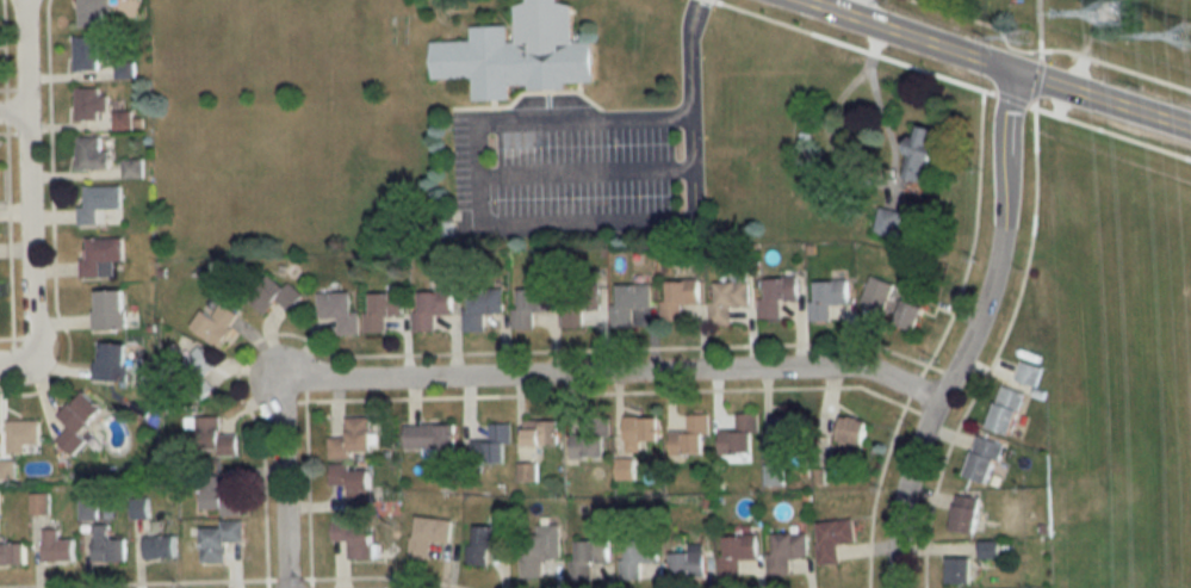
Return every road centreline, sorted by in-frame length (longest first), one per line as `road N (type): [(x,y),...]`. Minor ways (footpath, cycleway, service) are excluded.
road 1 (residential): [(286,587),(283,403),(300,379),(835,371),(873,376),(935,404)]
road 2 (residential): [(894,587),(910,472),(993,281),(1010,74)]
road 3 (tertiary): [(799,0),(1190,133)]
road 4 (residential): [(22,0),(33,357)]

